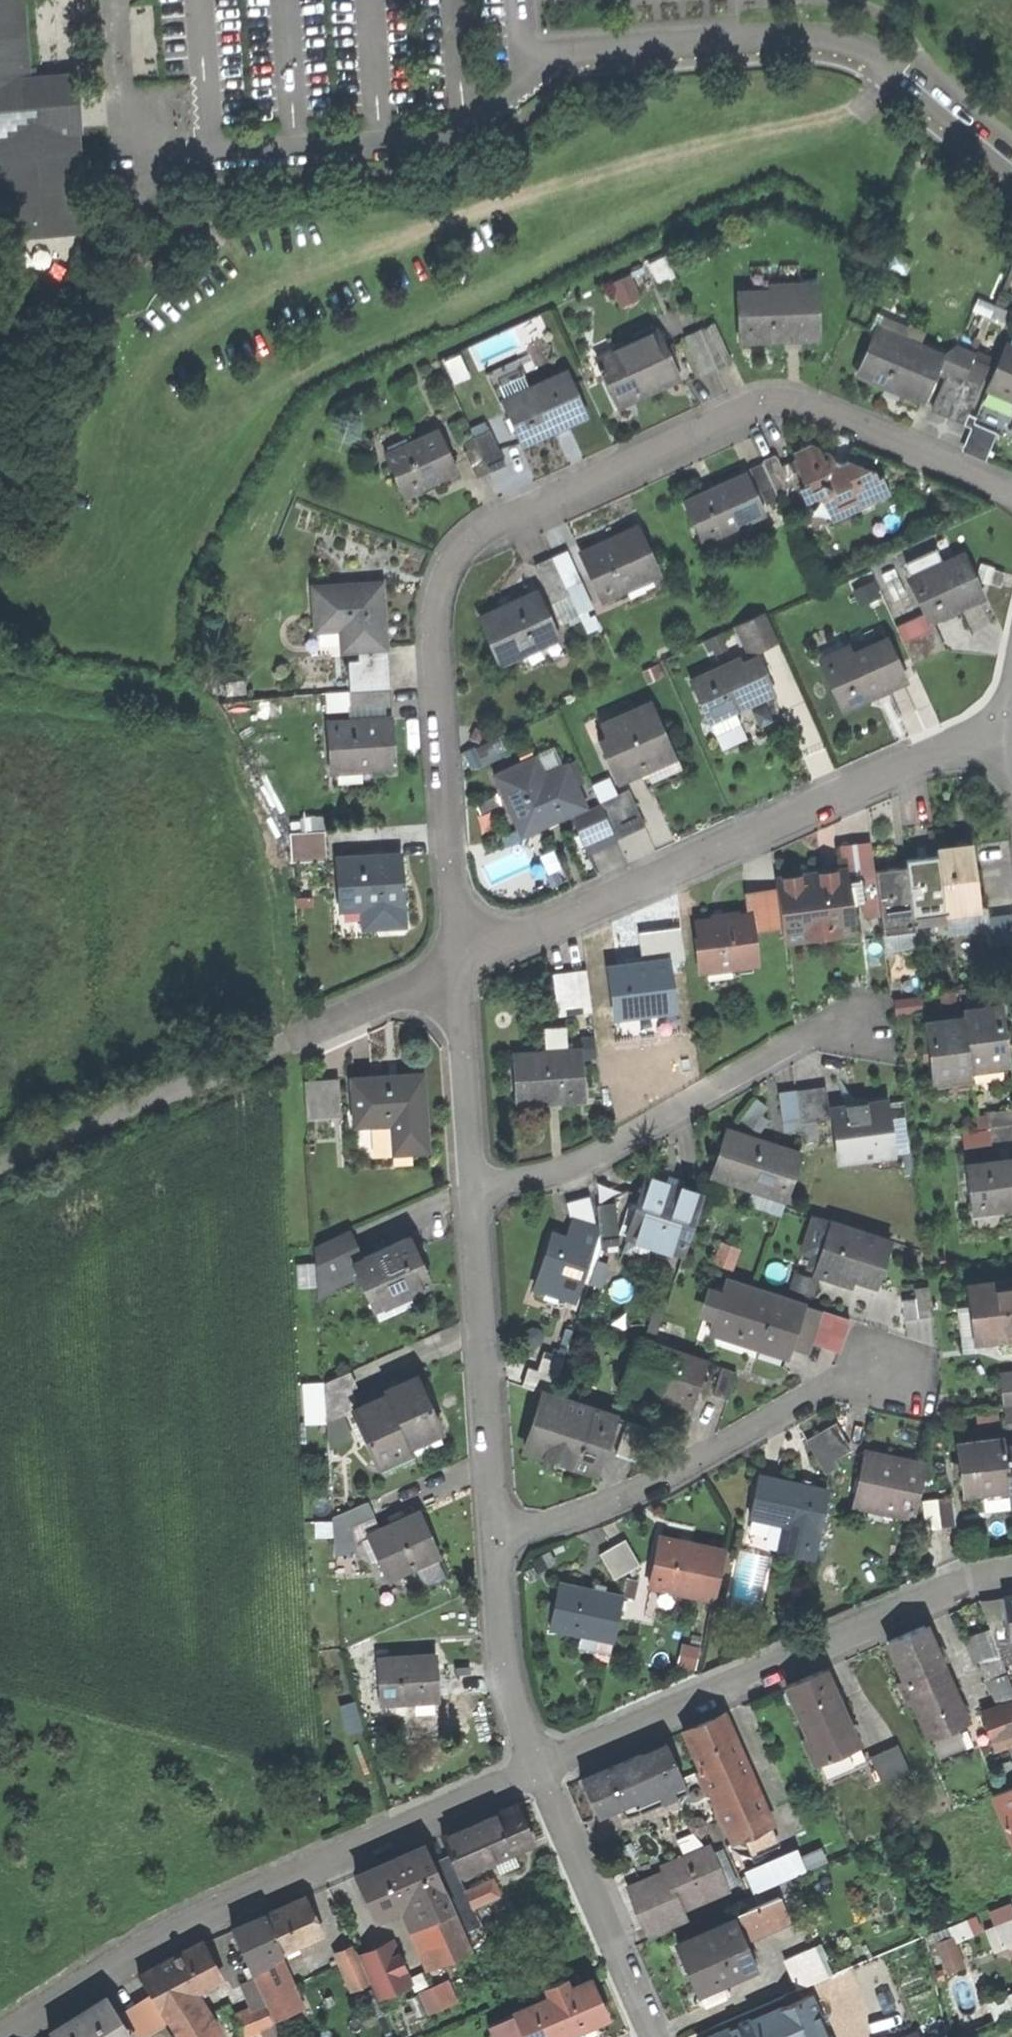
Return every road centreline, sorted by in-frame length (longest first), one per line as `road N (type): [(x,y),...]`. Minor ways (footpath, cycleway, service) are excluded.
road 1 (residential): [(1011,487),(799,399),(776,397),(499,517),(471,536),(441,587),(438,619),(459,967)]
road 2 (residential): [(1011,717),(459,967)]
road 3 (residential): [(541,1768),(185,1924),(0,2035)]
road 4 (track): [(0,669),(179,697),(210,711),(233,737),(271,879),(283,1041)]
road 5 (residential): [(1011,162),(860,37),(819,29),(531,59)]
road 6 (residential): [(1011,1567),(960,1580),(541,1768)]
road 7 (residential): [(500,1534),(621,1493),(831,1382),(896,1367)]
road 8 (residential): [(480,1181),(587,1157),(803,1030),(863,1013)]
road 9 (residential): [(480,1181),(500,1534)]
road 10 (residential): [(541,1768),(658,2036)]
road 11 (residential): [(459,967),(208,1073)]
road 12 (residential): [(500,1534),(515,1679),(541,1768)]
road 13 (residential): [(459,967),(480,1181)]

